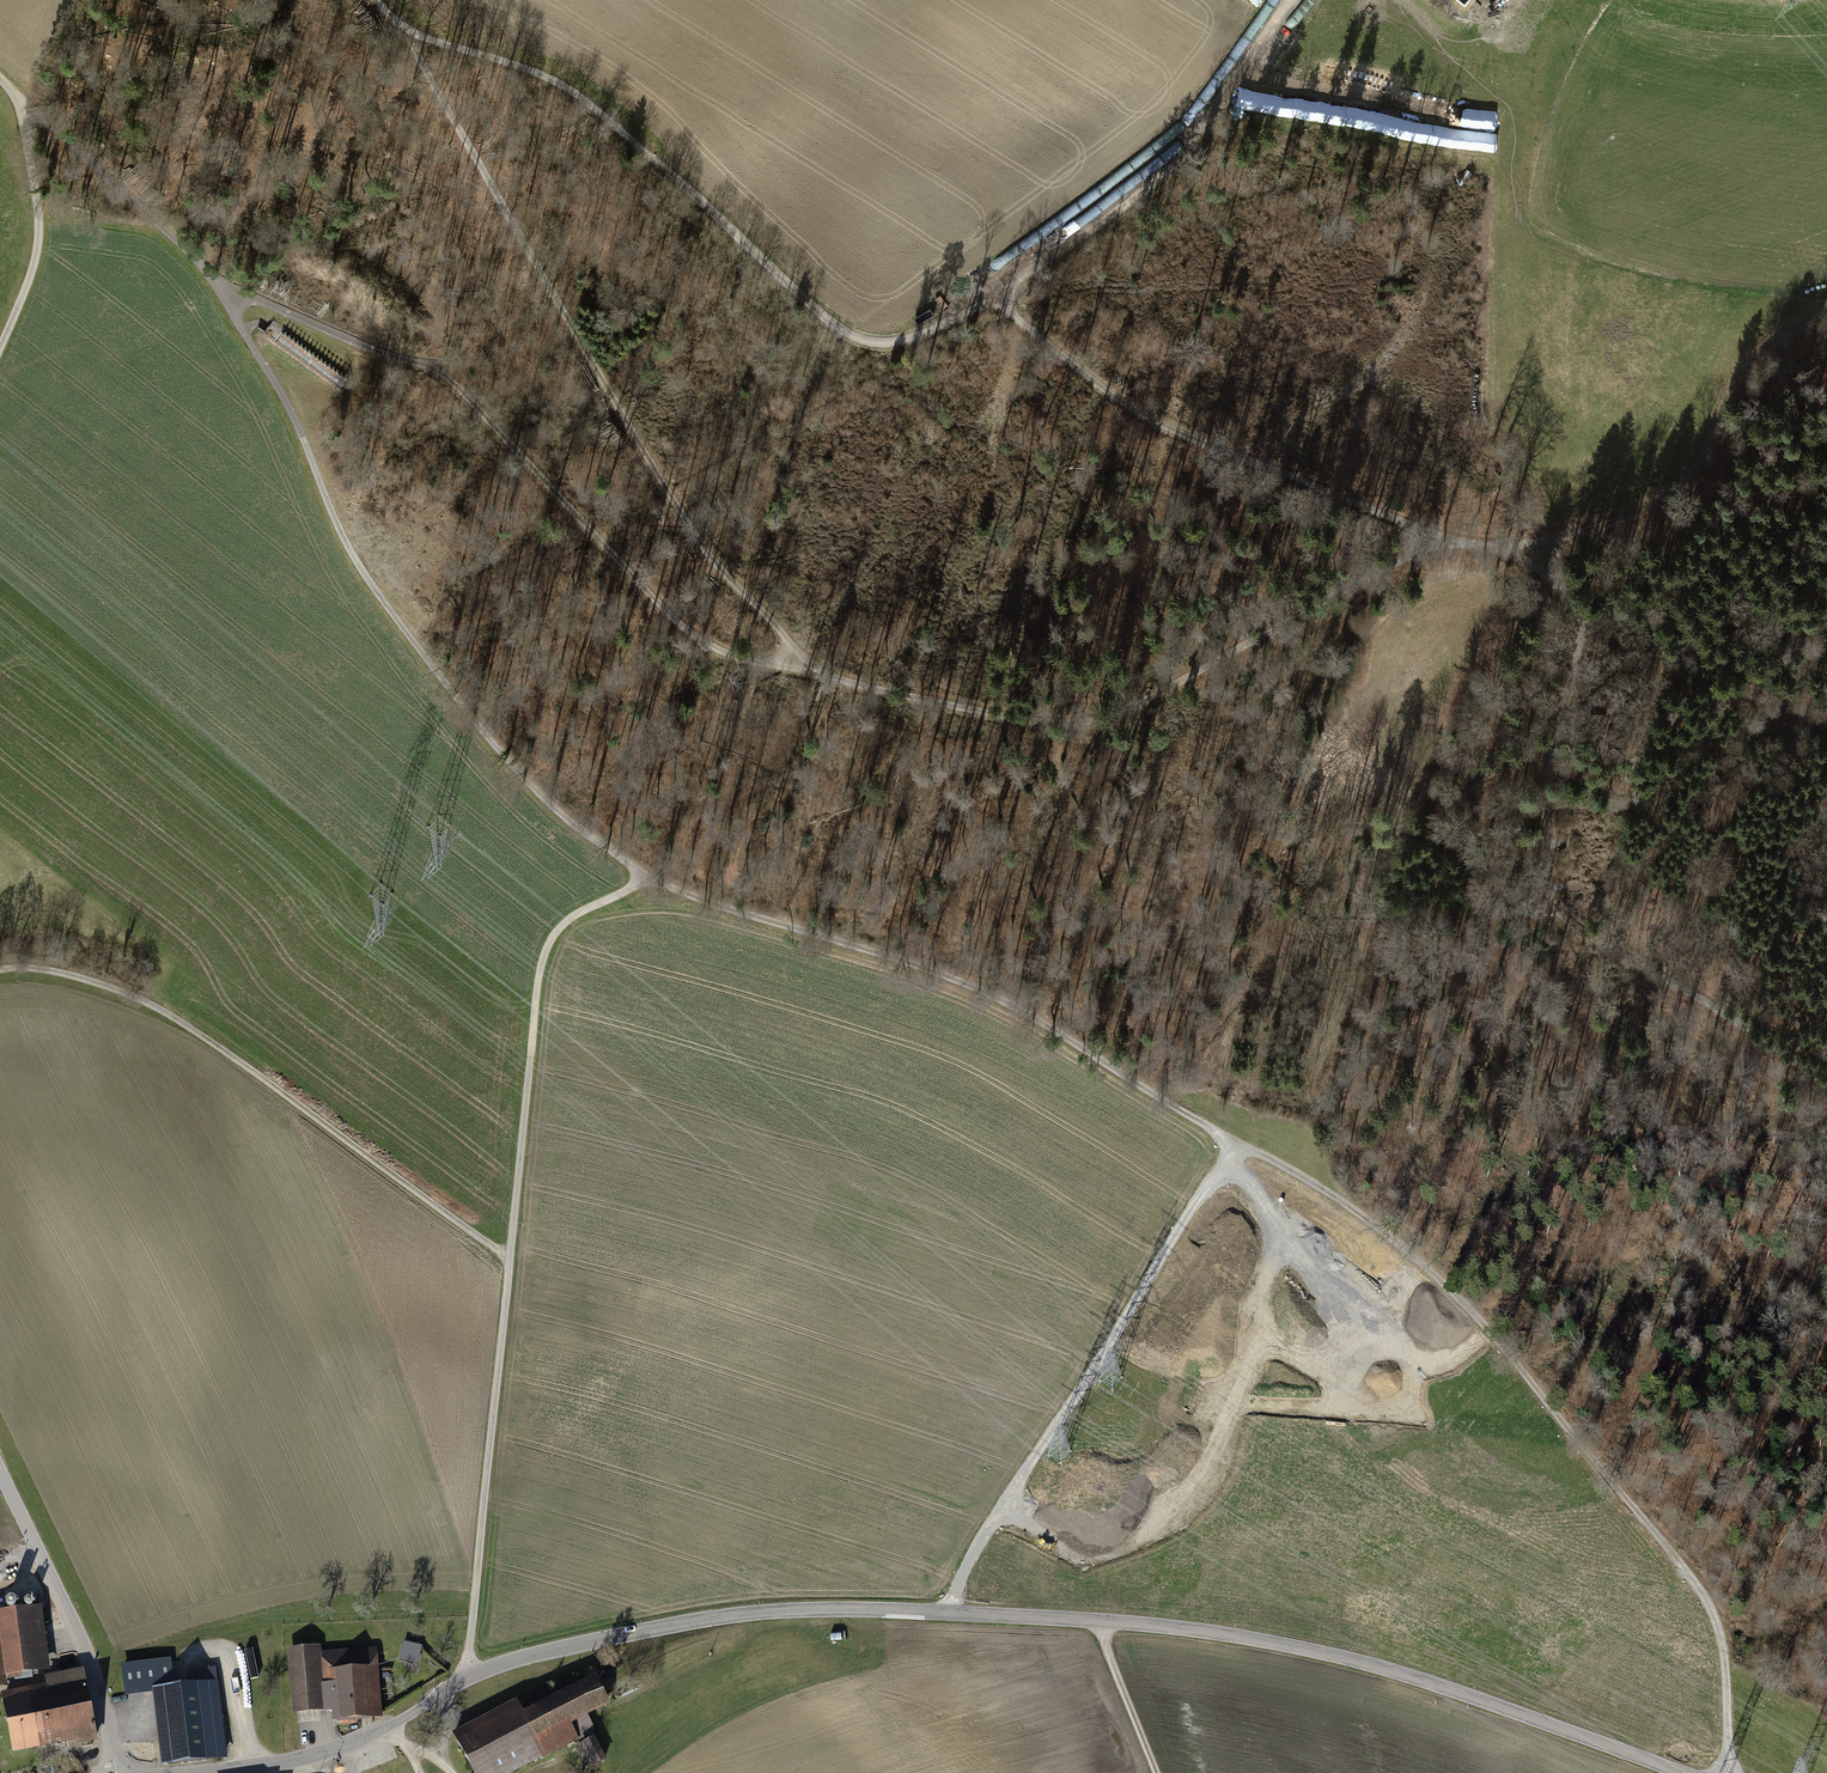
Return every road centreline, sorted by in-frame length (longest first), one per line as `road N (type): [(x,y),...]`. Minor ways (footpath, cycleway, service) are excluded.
road 1 (track): [(21,104),(211,278),(283,397),(358,564),(489,739),(567,816),(646,877),(684,893),(989,994),(1329,1195),(1459,1299),(1709,1606),(1724,1667),(1727,1772)]
road 2 (tertiary): [(1682,1772),(1340,1656),(1169,1627),(884,1609),(722,1616),(536,1653),(494,1666),(352,1742),(198,1772)]
road 3 (track): [(464,1680),(539,976),(560,929),(646,877)]
road 4 (track): [(1490,551),(1421,557),(1366,576),(1164,692),(1083,722),(954,705),(789,659)]
road 5 (track): [(455,48),(484,154),(619,416),(718,563),(775,624),(789,659)]
road 6 (track): [(789,659),(730,657),(685,624),(434,367),(262,302),(229,309)]
road 7 (track): [(1005,292),(905,343),(870,344),(841,332),(598,111),(552,83),(455,48)]
road 8 (track): [(1826,1082),(1581,931),(1561,905),(1547,837),(1585,604)]
road 9 (track): [(510,1259),(168,1014),(55,971),(0,969)]
road 10 (track): [(1005,292),(1058,354),(1205,445),(1490,551)]
road 11 (track): [(940,1611),(1233,1140)]
road 12 (track): [(1826,314),(1767,347),(1743,374),(1704,457),(1664,497),(1580,536),(1490,551)]
road 13 (track): [(1293,0),(1214,116),(1152,188),(1005,292)]
road 14 (track): [(1826,724),(1658,654),(1490,551)]
road 15 (tertiary): [(116,1772),(89,1658),(0,1472)]
road 16 (track): [(0,349),(28,286),(41,210),(21,104),(0,79)]
road 17 (track): [(751,1613),(731,1632),(602,1688)]
road 18 (track): [(1095,1621),(1157,1772)]

